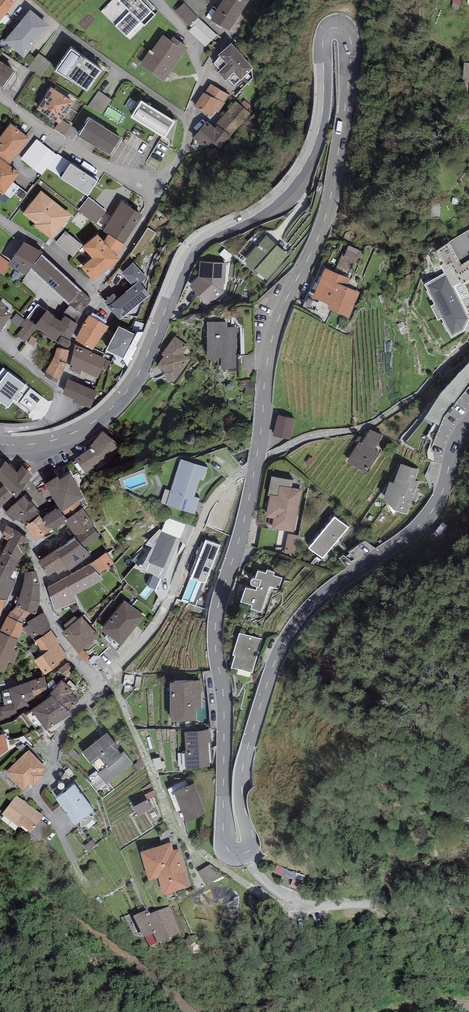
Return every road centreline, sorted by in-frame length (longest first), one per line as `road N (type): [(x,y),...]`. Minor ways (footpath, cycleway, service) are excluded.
road 1 (tertiary): [(254,473),(270,347),(334,181),(352,44),(341,25),(324,41),(321,117),(303,168),(271,204),(190,254),(125,394),(70,434),(0,444)]
road 2 (tertiary): [(468,424),(431,514),(317,600),(280,649),(244,761),(241,794),(253,843),(245,853)]
road 3 (tertiary): [(245,853),(228,850),(224,837),(215,631),(254,473)]
road 4 (residential): [(254,473),(225,485),(208,504),(158,619),(98,681)]
road 5 (unclassified): [(468,899),(308,904),(275,892),(245,853)]
road 6 (unclassified): [(0,864),(137,962),(188,1011)]
road 7 (residential): [(253,0),(208,65),(184,147),(155,199)]
road 8 (residential): [(98,681),(51,617),(31,537),(0,513)]
road 9 (track): [(275,892),(325,893),(468,855)]
road 10 (residential): [(0,94),(155,199)]
road 11 (residential): [(84,701),(59,736),(37,793),(72,860)]
road 12 (residential): [(0,219),(98,293)]

